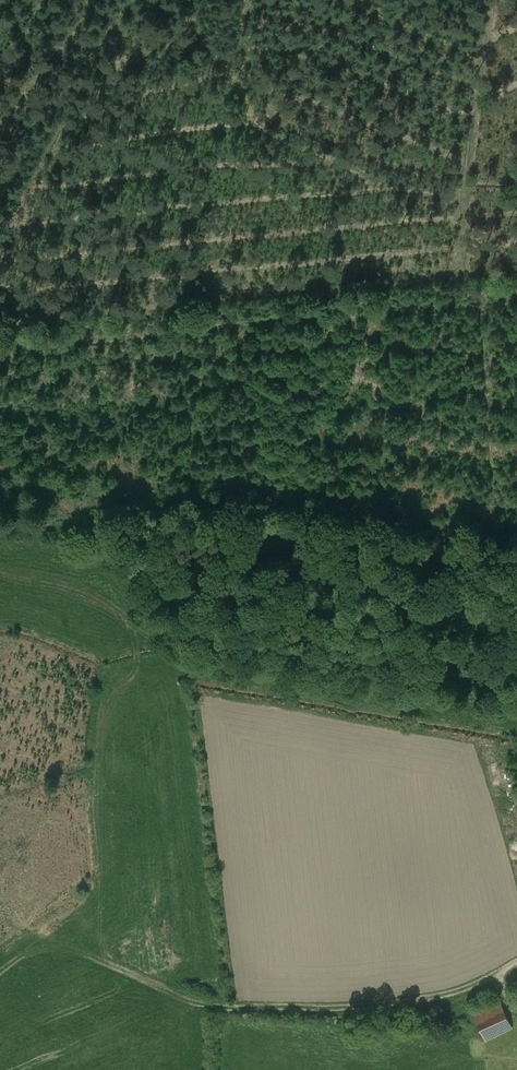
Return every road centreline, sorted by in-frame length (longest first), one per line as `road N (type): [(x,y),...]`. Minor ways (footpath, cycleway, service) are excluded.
road 1 (track): [(493,0),(466,213)]

